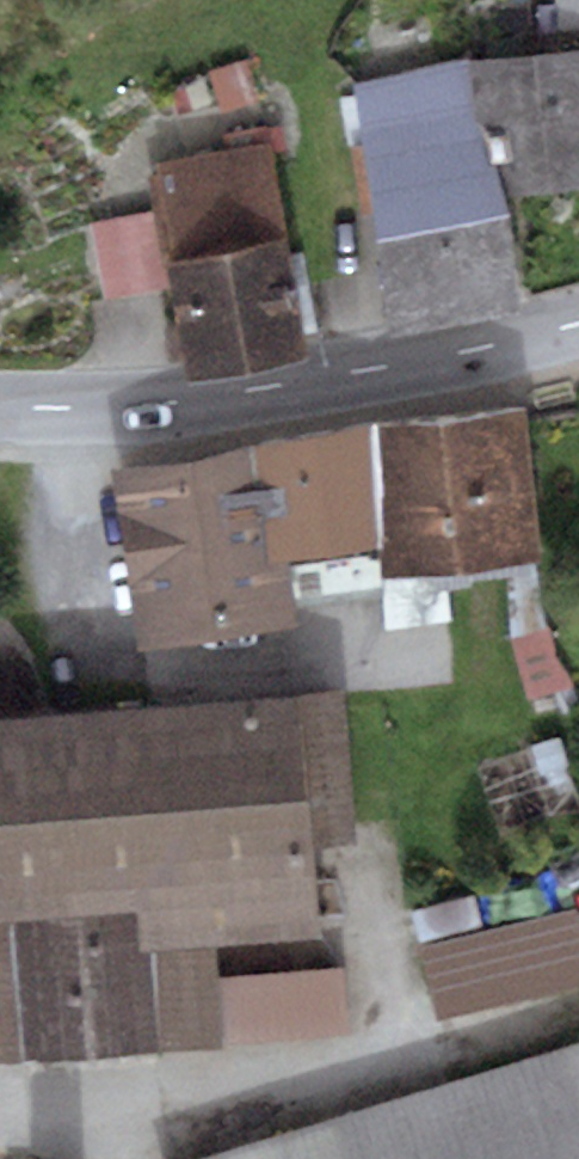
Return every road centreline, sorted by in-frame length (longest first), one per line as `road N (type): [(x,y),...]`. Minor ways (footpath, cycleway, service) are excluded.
road 1 (secondary): [(0,409),(219,399),(578,324)]

